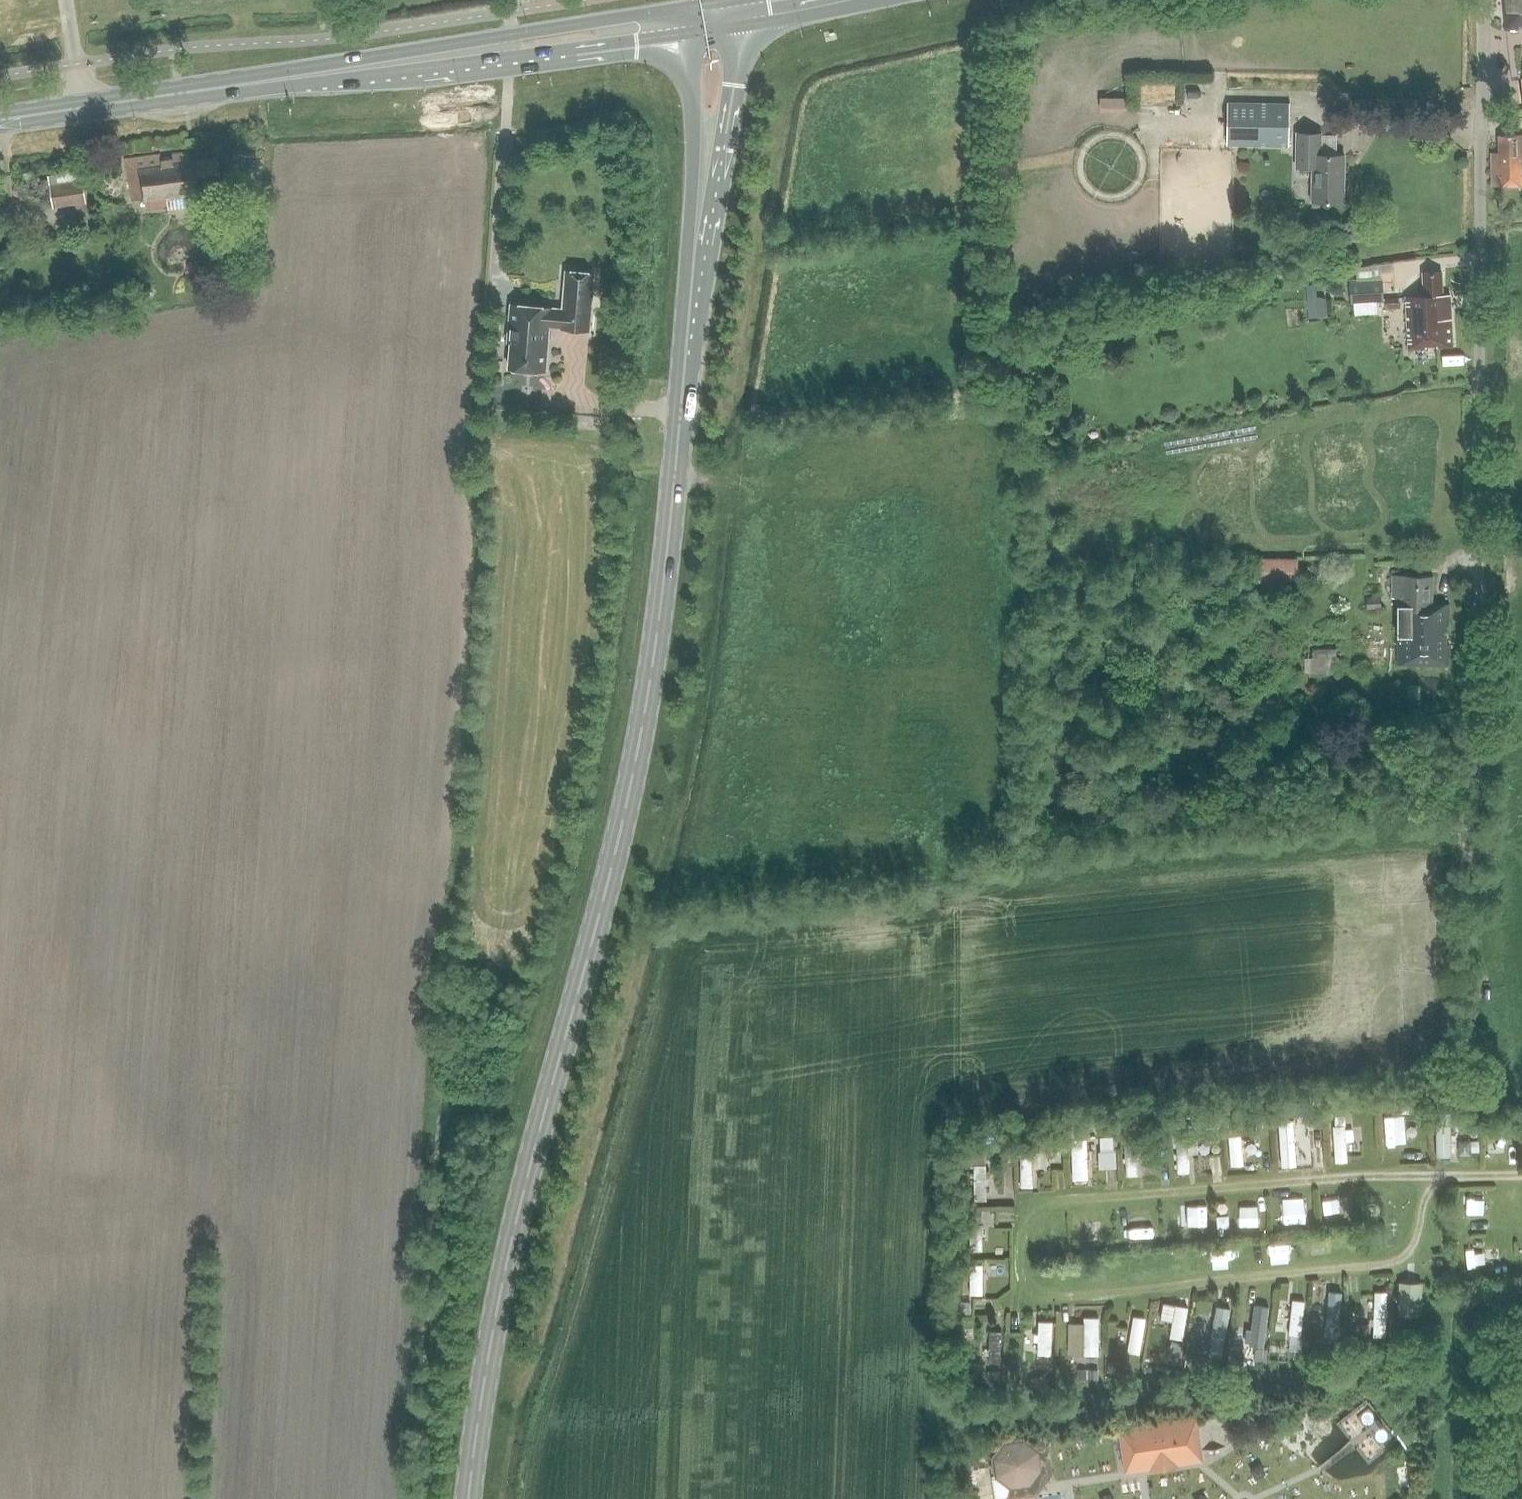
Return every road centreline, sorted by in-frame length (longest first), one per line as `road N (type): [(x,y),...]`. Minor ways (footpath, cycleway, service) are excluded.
road 1 (primary): [(472,1498),(495,1302),(650,685),(692,280)]
road 2 (track): [(1521,1174),(1342,1177),(1023,1209),(1019,1285),(1023,1297),(1036,1301),(1390,1265),(1411,1246)]
road 3 (residential): [(1481,0),(1476,872)]
road 4 (primary): [(712,5),(372,57),(312,75)]
road 5 (primary): [(312,75),(375,75),(689,33)]
road 6 (primary): [(0,121),(312,75)]
road 7 (primary): [(692,280),(735,86),(736,27)]
road 8 (primary): [(689,33),(692,280)]
road 9 (primary): [(736,27),(886,0)]

